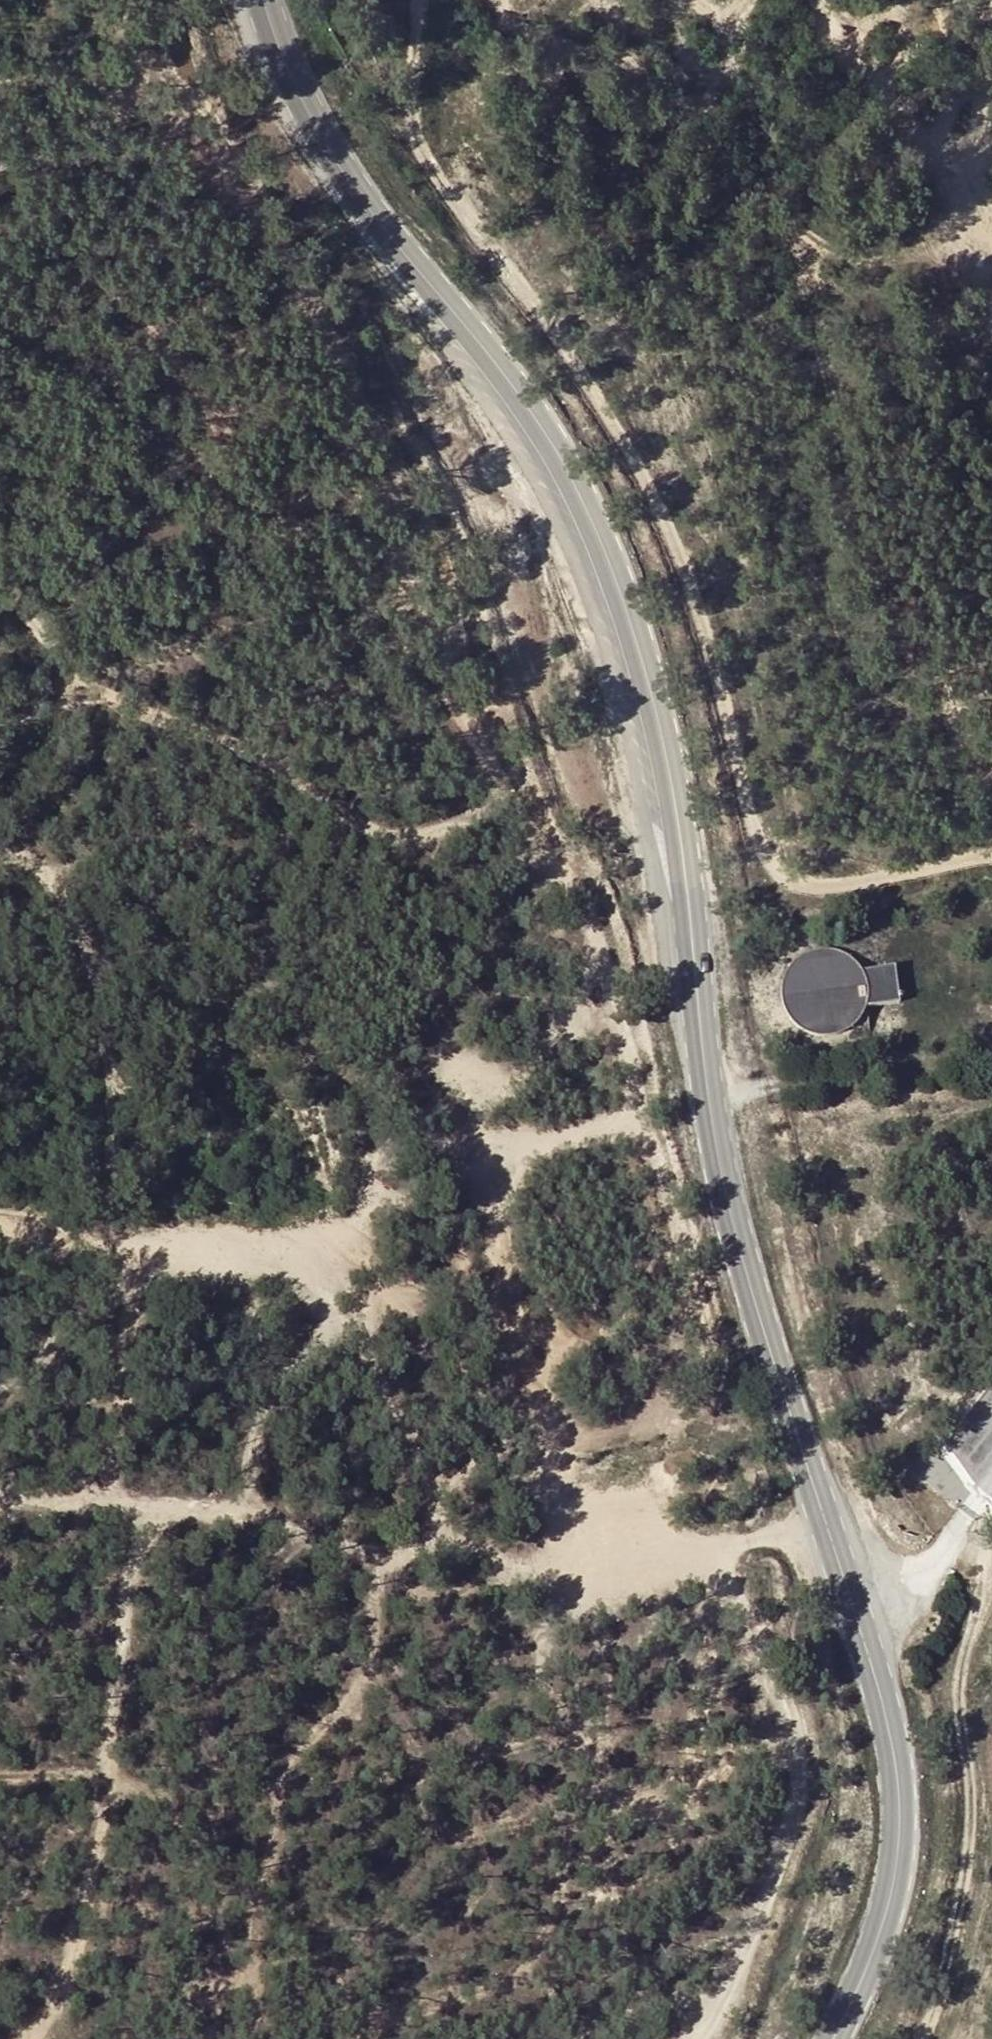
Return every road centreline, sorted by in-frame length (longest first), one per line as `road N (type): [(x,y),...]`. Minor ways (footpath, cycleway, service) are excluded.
road 1 (primary): [(273,0),(346,156),(448,288),(576,488),(636,642),(672,780),(710,1115),(735,1228),(897,1768),(898,1857),(885,1923),(835,2038)]
road 2 (track): [(669,1552),(669,1494),(704,1425),(711,1354),(588,919),(490,782),(450,675),(381,548),(352,516),(234,491),(54,337),(48,312),(63,287),(85,283),(175,346),(199,394),(388,447)]
road 3 (track): [(991,855),(796,886),(759,849),(663,514),(593,394),(420,146),(411,103),(416,0)]
road 4 (track): [(0,1500),(239,1514),(377,1554),(430,1543),(495,1566),(544,1570),(827,1523)]
road 5 (track): [(444,663),(454,615),(450,582),(179,56),(164,0)]
road 6 (track): [(89,1909),(195,1912),(260,1900),(280,1794),(306,1746),(368,1677),(377,1554),(409,1589),(439,1600),(466,1596),(495,1566)]
road 7 (track): [(0,1225),(95,1249),(200,1249),(335,1227),(566,1141),(644,1123)]
road 8 (track): [(31,2038),(66,1978),(99,1881),(143,1510)]
road 9 (track): [(991,1512),(959,1711),(972,1809),(962,1908),(918,2038)]
road 10 (track): [(721,1545),(748,1645),(787,1715),(803,1771),(800,1828),(696,2038)]
road 11 (track): [(0,93),(215,125),(0,184)]
road 12 (track): [(310,1231),(332,1329),(289,1372),(261,1421),(239,1514)]
road 13 (track): [(815,0),(965,201),(991,218)]
road 14 (track): [(114,1508),(133,1249)]
road 15 (track): [(332,1329),(393,1397),(429,1476),(430,1543)]

